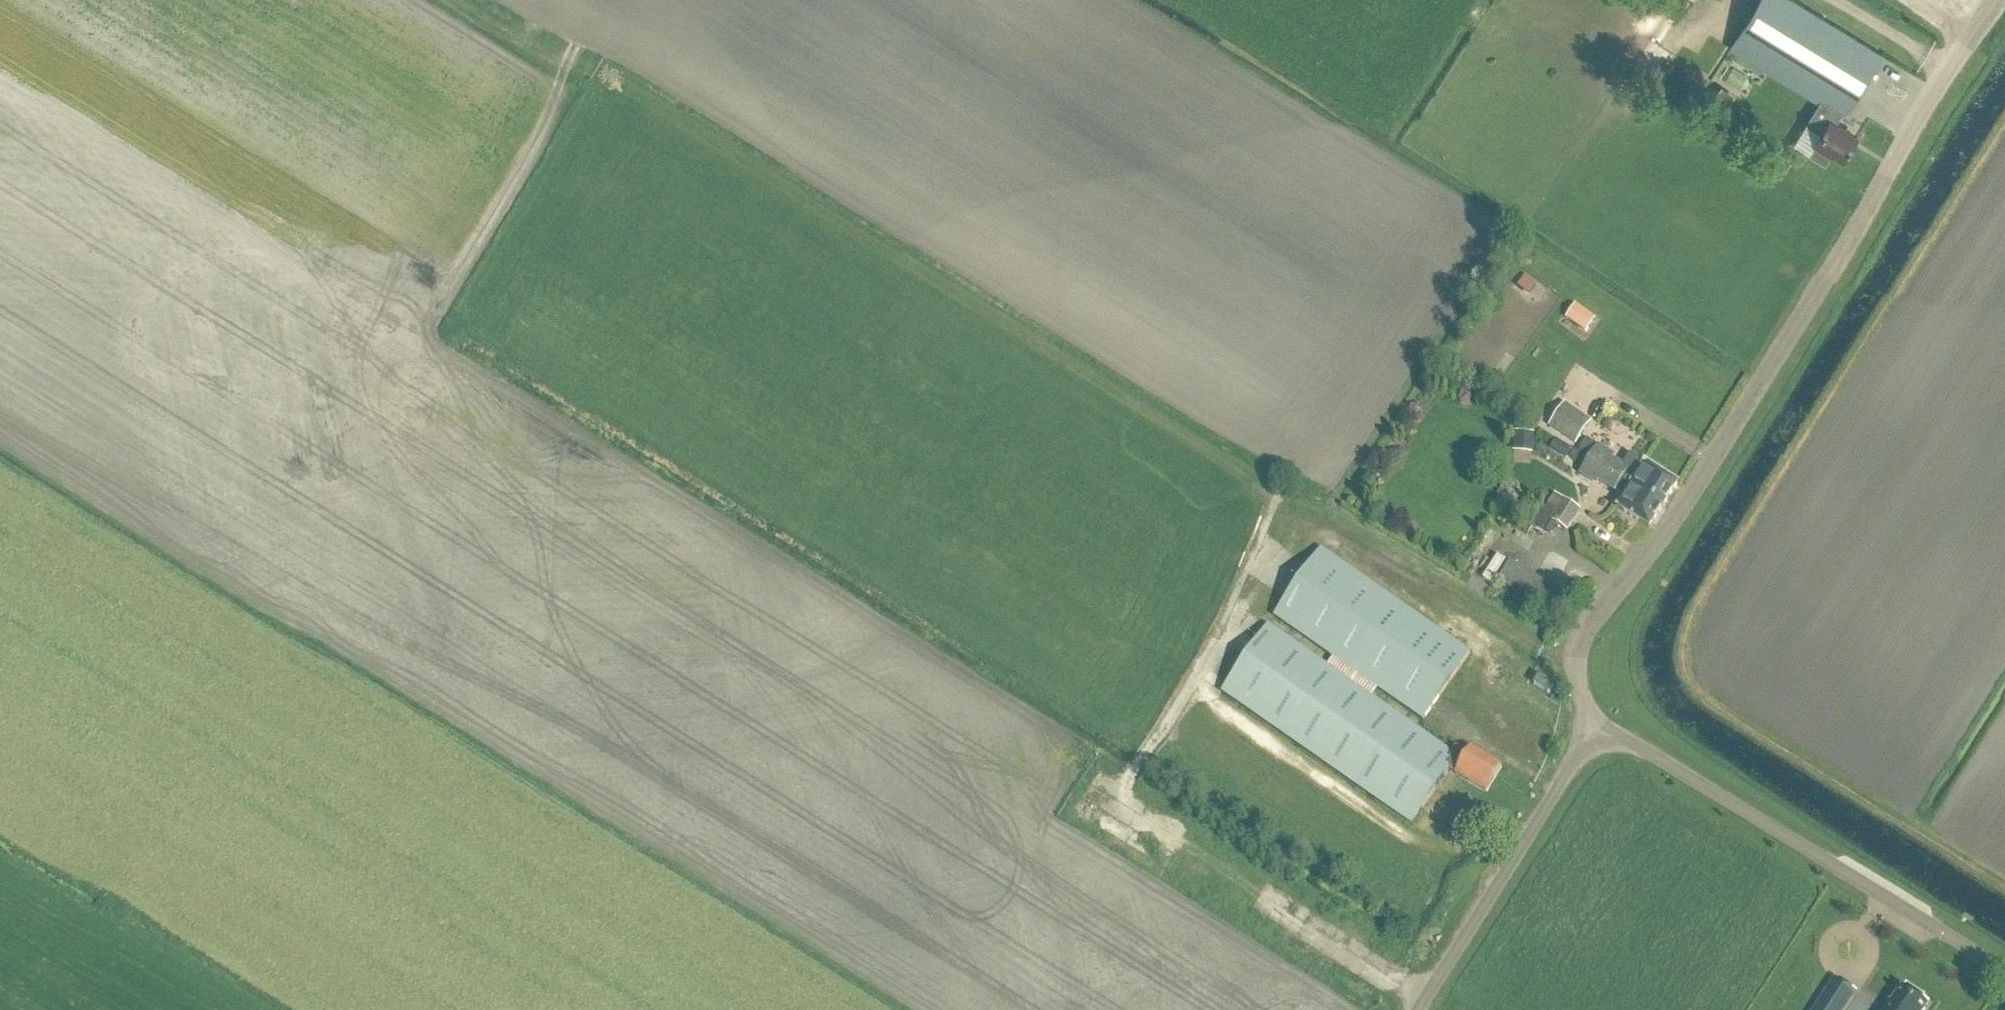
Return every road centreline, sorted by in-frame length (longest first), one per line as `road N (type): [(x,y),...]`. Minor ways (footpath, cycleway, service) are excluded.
road 1 (unclassified): [(1596,727),(1581,695),(1577,655),(1593,614),(1664,536),(1997,0)]
road 2 (unclassified): [(2004,973),(1596,727)]
road 3 (unclassified): [(1417,1009),(1596,727)]

